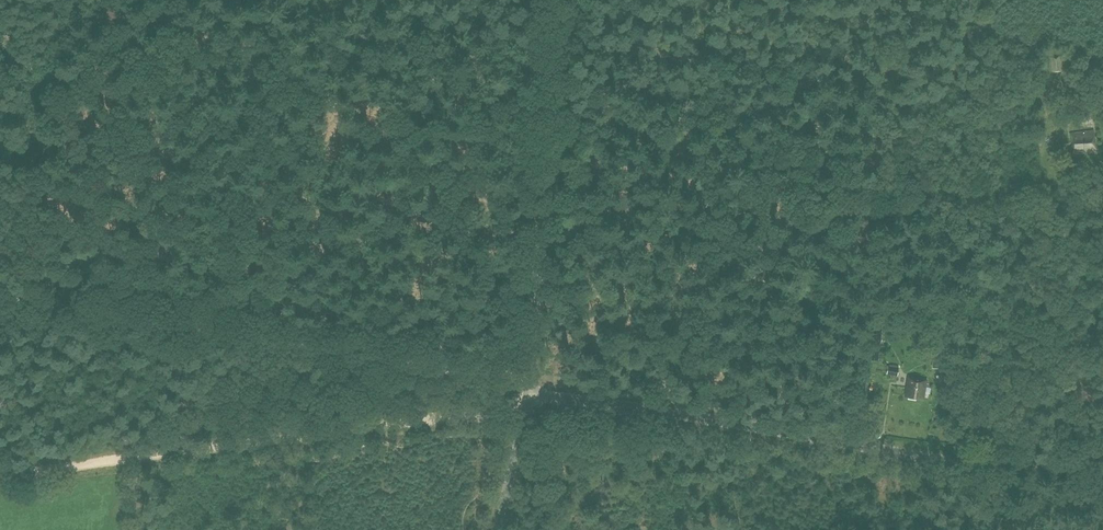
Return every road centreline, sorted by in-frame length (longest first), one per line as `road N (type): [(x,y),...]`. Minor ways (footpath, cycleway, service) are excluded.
road 1 (unclassified): [(1102,450),(1031,463),(960,462),(527,392)]
road 2 (track): [(0,296),(528,384)]
road 3 (unclassified): [(527,392),(566,0)]
road 4 (track): [(525,404),(254,441)]
road 5 (track): [(254,441),(0,476)]
road 6 (unclassified): [(497,529),(527,392)]

